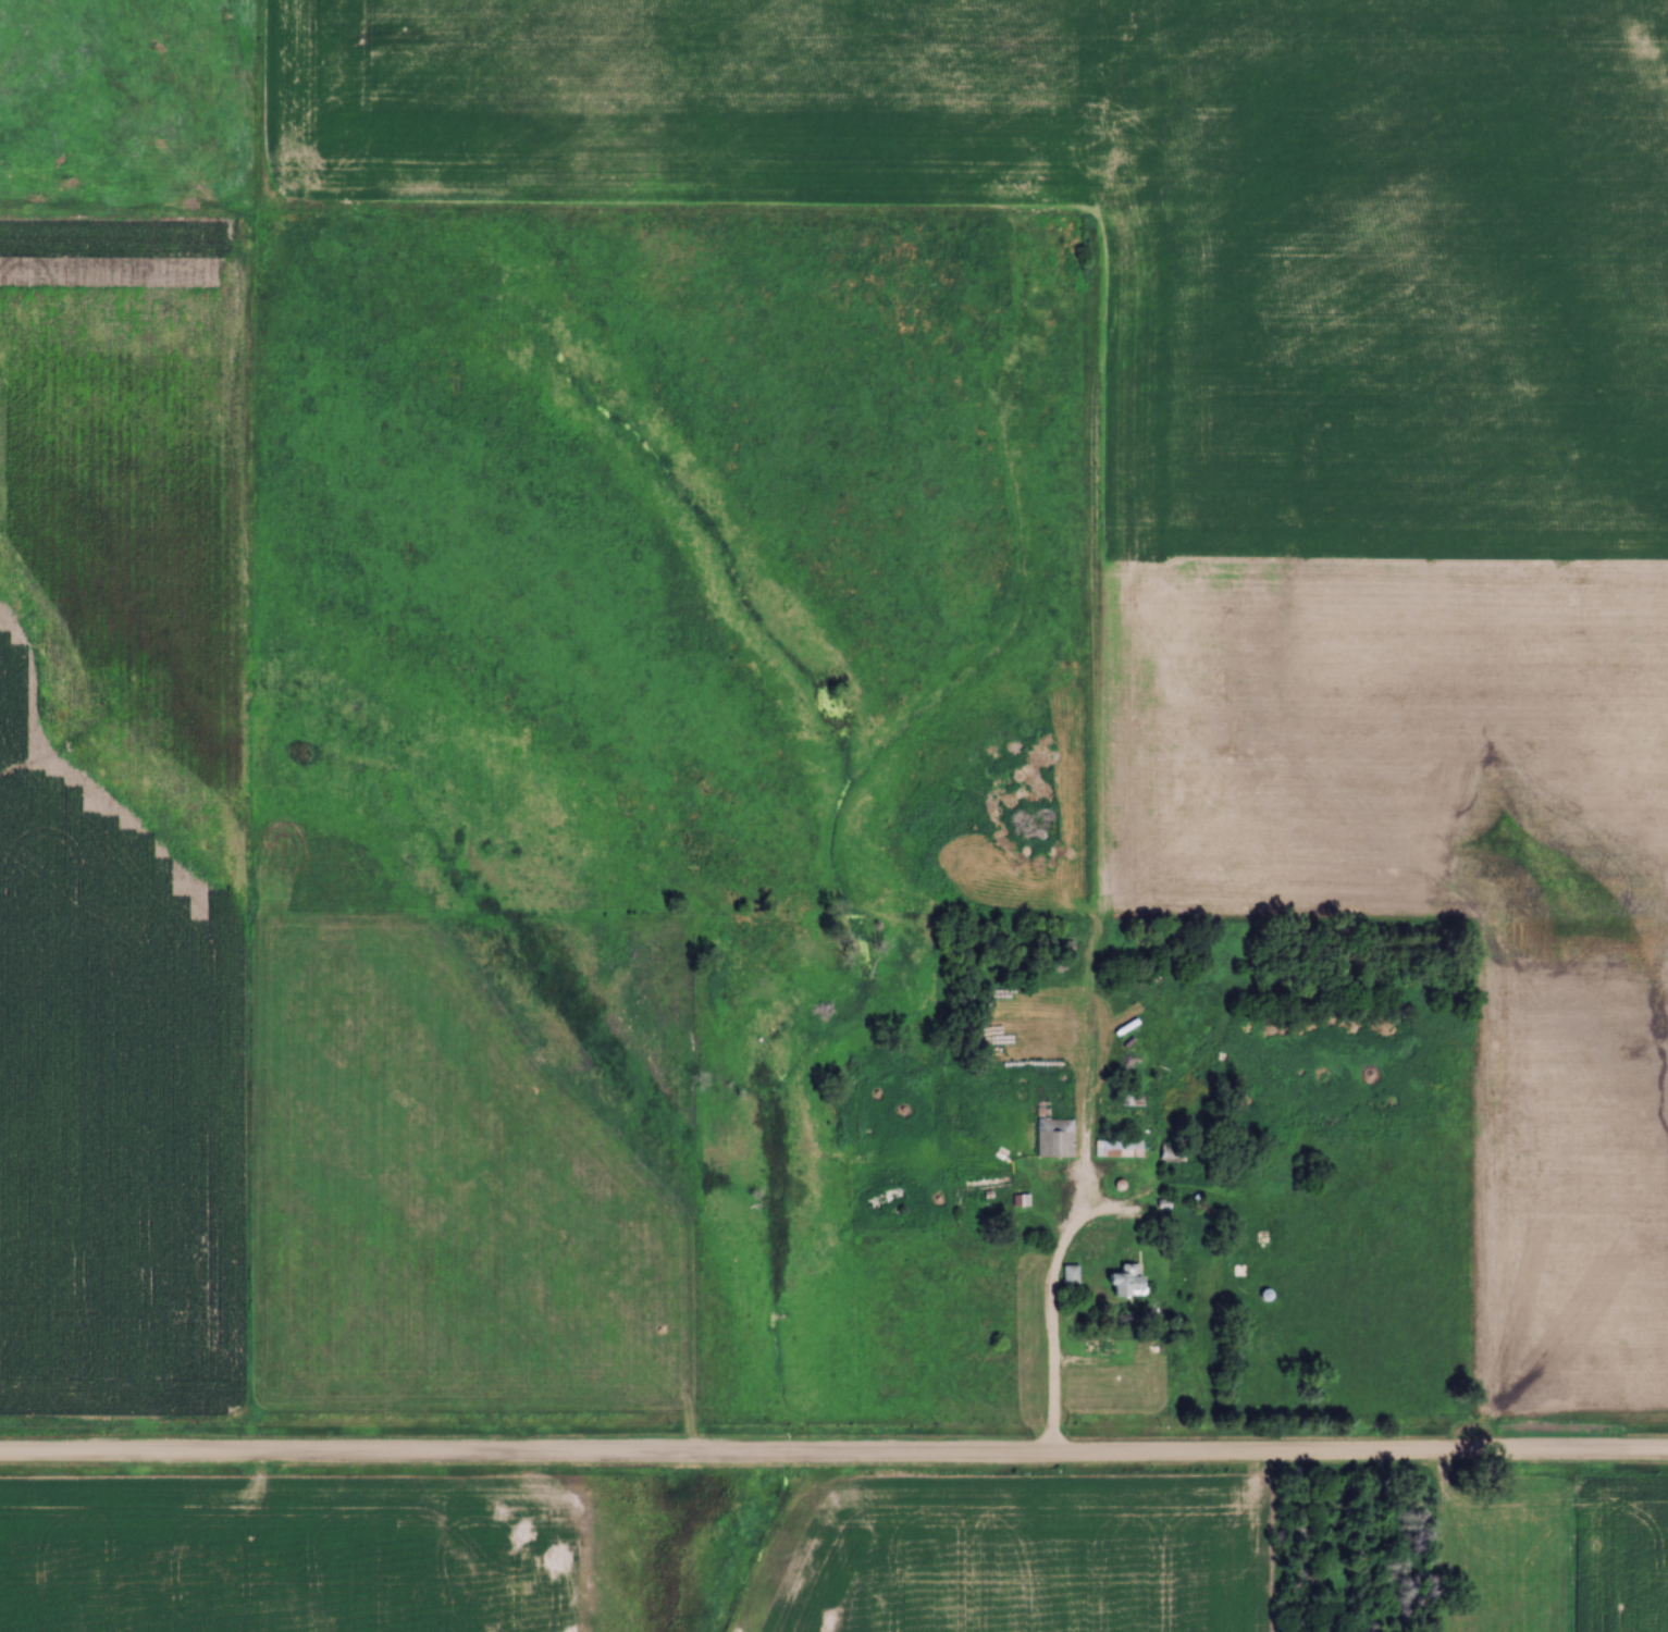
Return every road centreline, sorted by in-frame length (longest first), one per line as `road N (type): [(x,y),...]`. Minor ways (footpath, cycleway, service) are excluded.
road 1 (residential): [(1667,1454),(0,1455)]

